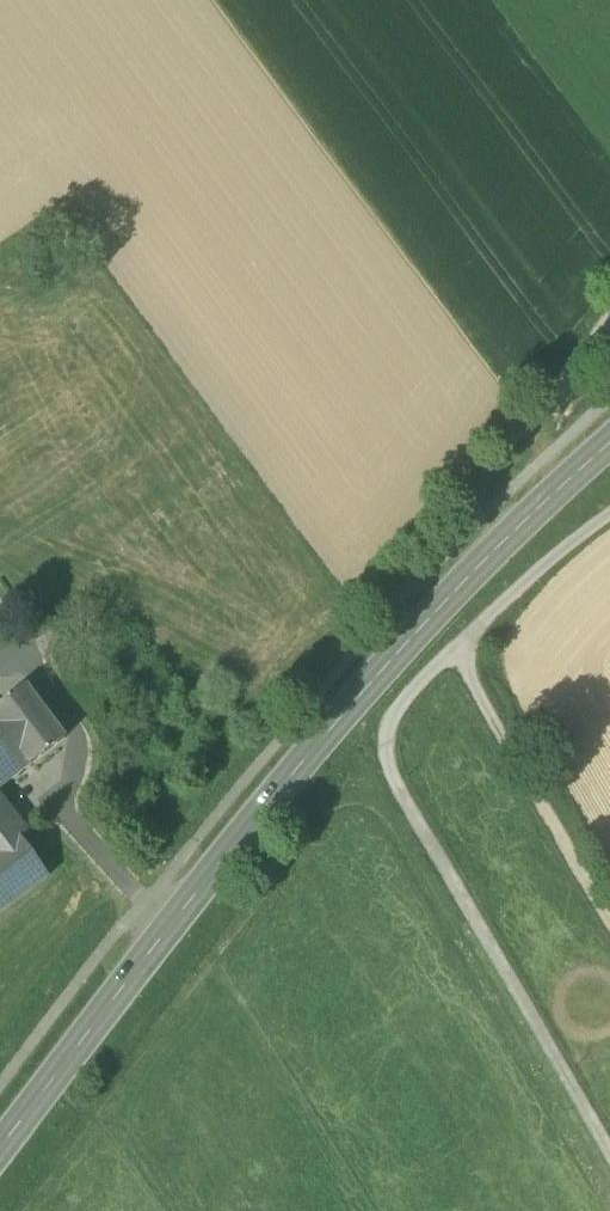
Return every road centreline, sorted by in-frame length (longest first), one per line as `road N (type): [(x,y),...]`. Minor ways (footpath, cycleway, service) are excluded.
road 1 (primary): [(0,1147),(376,669),(495,546),(609,444)]
road 2 (unclassified): [(451,649),(388,718),(381,759),(609,1151)]
road 3 (unclassified): [(451,649),(609,922)]
road 4 (unclassified): [(609,512),(451,649)]

